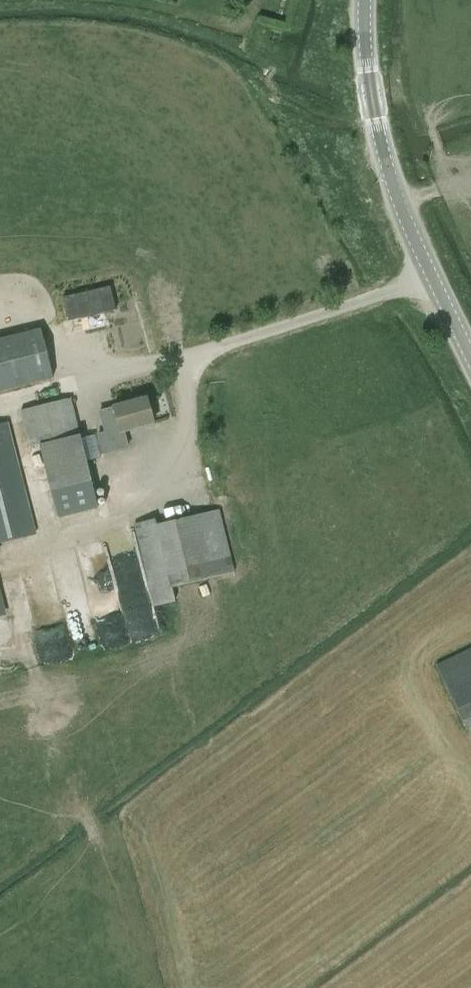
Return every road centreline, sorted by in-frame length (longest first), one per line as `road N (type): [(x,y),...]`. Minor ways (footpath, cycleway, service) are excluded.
road 1 (tertiary): [(470,365),(410,234),(376,130),(363,0)]

